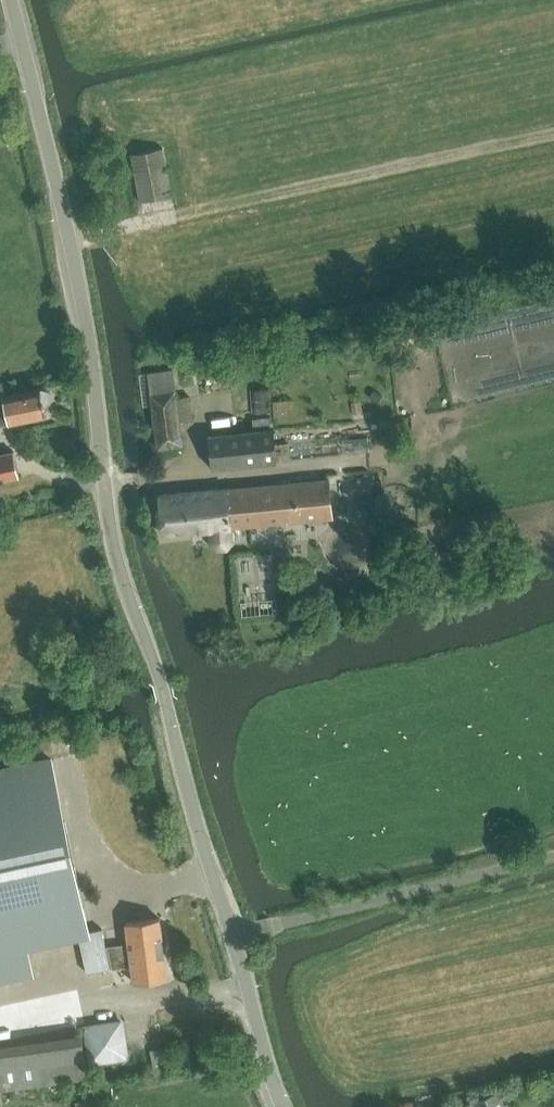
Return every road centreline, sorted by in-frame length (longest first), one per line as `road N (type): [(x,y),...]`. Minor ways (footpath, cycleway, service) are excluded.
road 1 (tertiary): [(284,1106),(192,805),(159,665),(116,553),(86,314),(11,0)]

